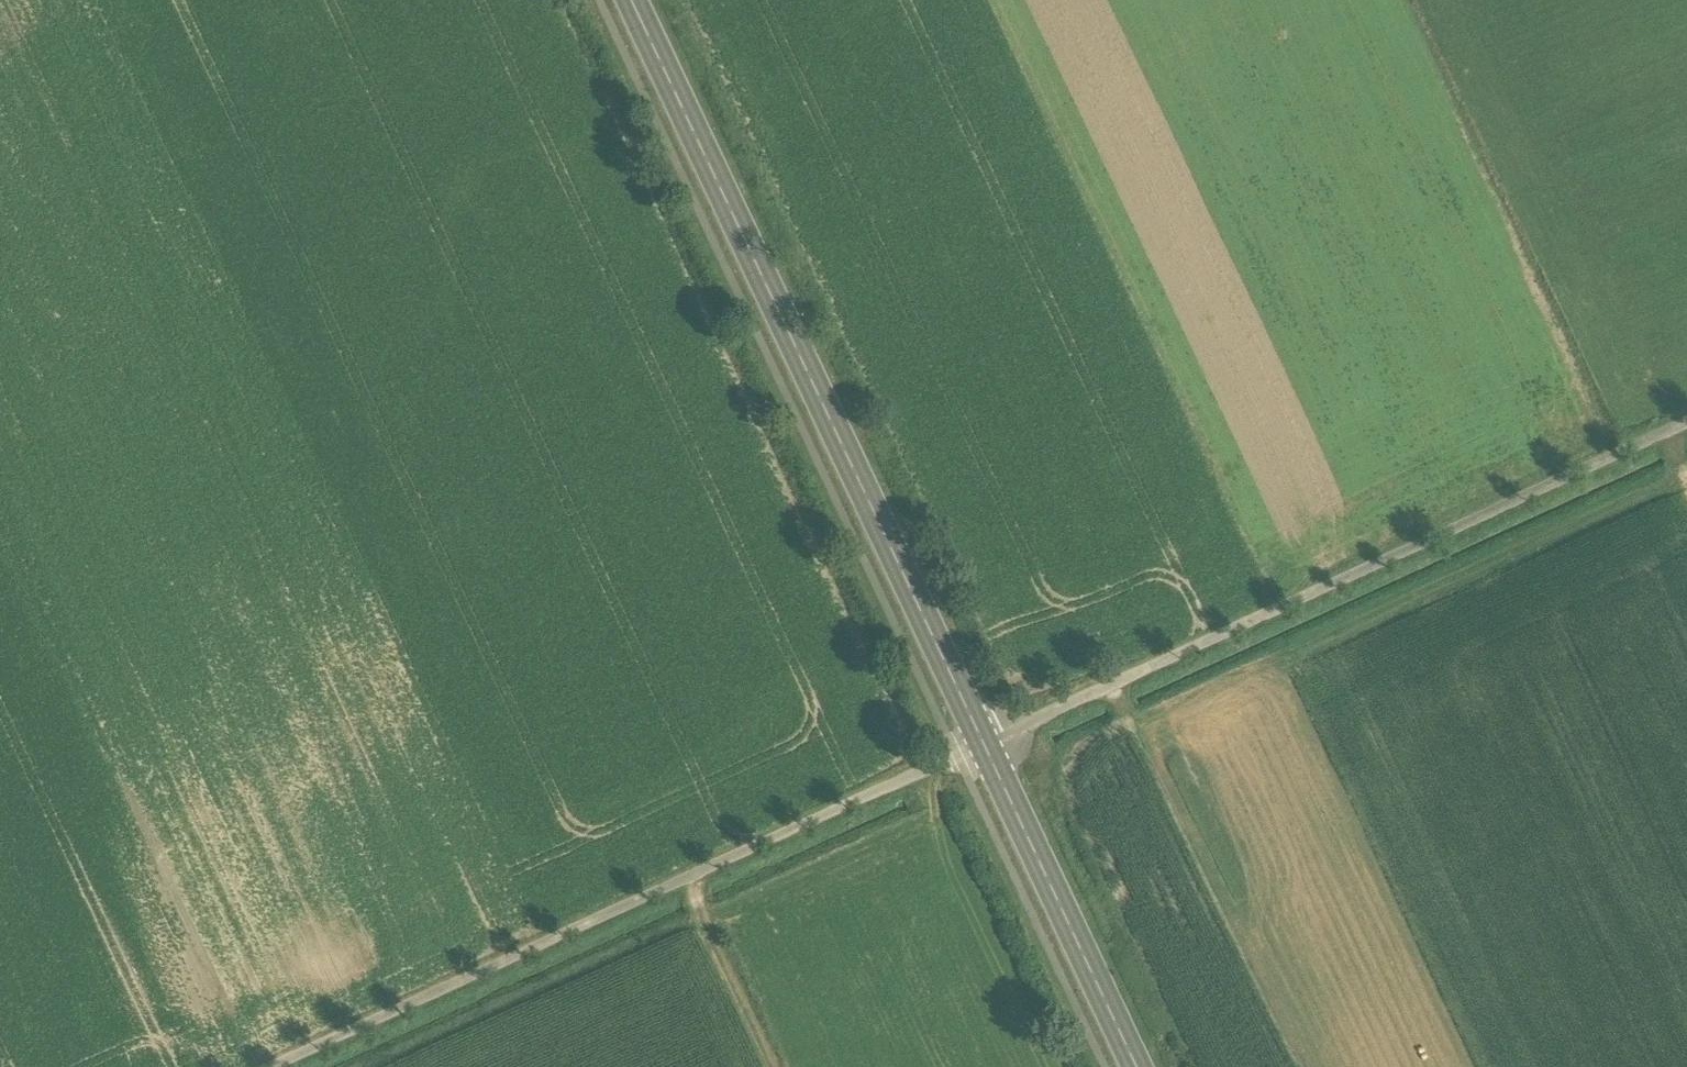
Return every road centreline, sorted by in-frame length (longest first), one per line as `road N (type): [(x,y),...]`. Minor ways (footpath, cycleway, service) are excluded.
road 1 (secondary): [(1141,1066),(641,0)]
road 2 (track): [(286,1066),(986,741)]
road 3 (track): [(1686,423),(986,741)]

